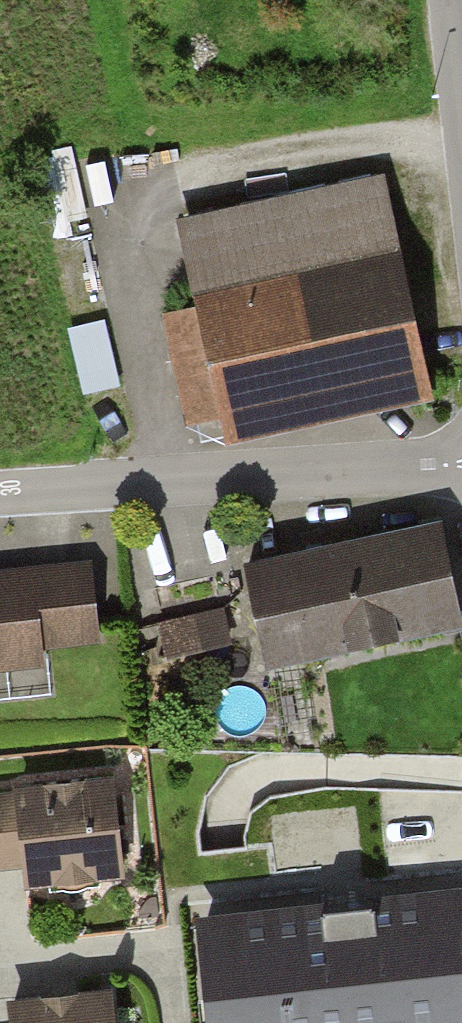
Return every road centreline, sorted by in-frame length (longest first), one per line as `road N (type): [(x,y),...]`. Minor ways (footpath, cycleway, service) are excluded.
road 1 (residential): [(0,494),(461,462)]

